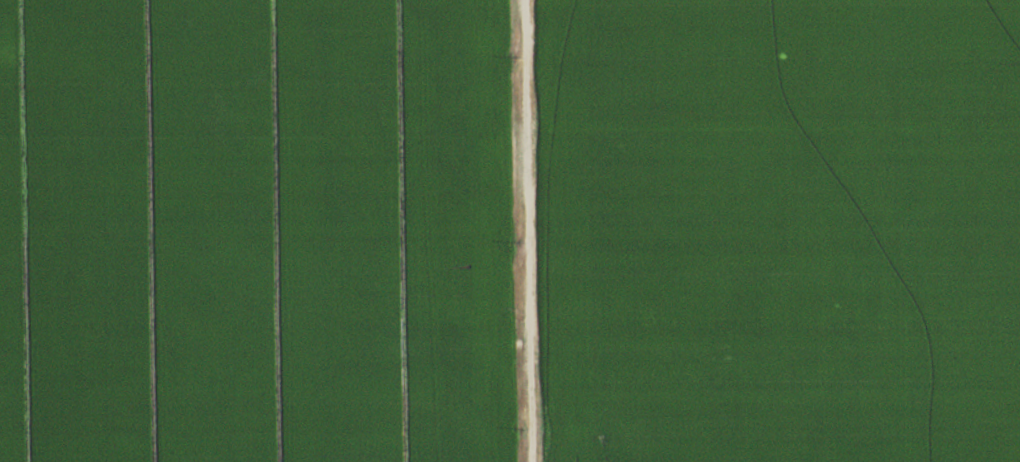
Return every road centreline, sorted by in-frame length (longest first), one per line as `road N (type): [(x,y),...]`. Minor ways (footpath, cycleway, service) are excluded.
road 1 (track): [(522,0),(531,461)]

